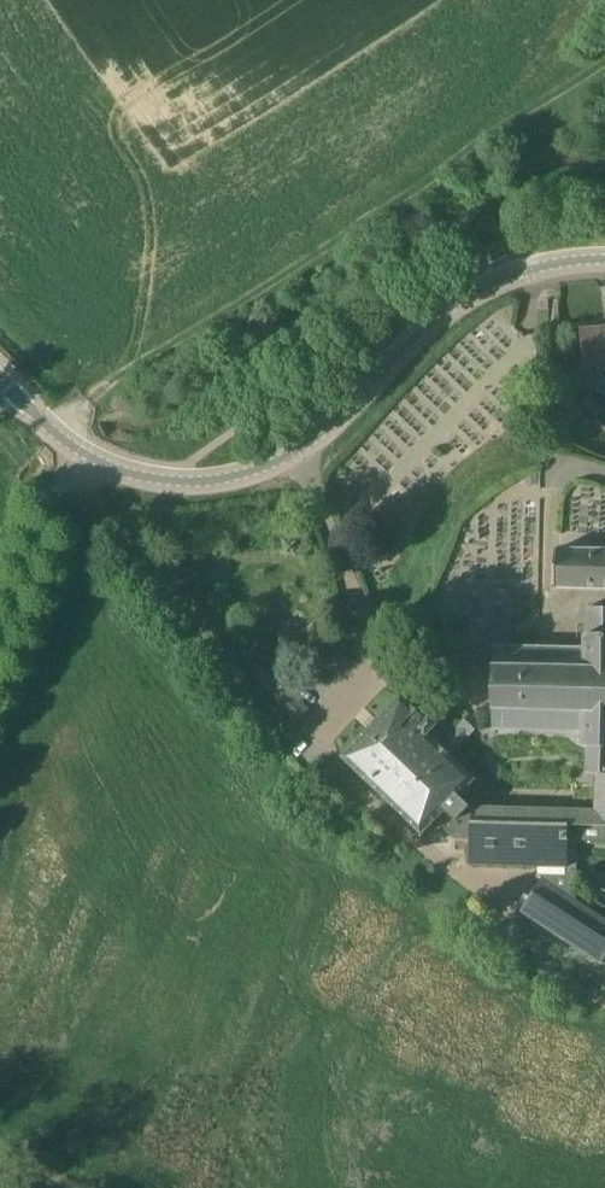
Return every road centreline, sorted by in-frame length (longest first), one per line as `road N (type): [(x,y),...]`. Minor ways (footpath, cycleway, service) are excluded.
road 1 (residential): [(604,258),(553,264),(477,290),(416,337),(323,433),(274,463),(227,477),(167,479),(113,468),(76,450),(0,380)]
road 2 (track): [(604,58),(45,425)]
road 3 (track): [(0,648),(76,450)]

